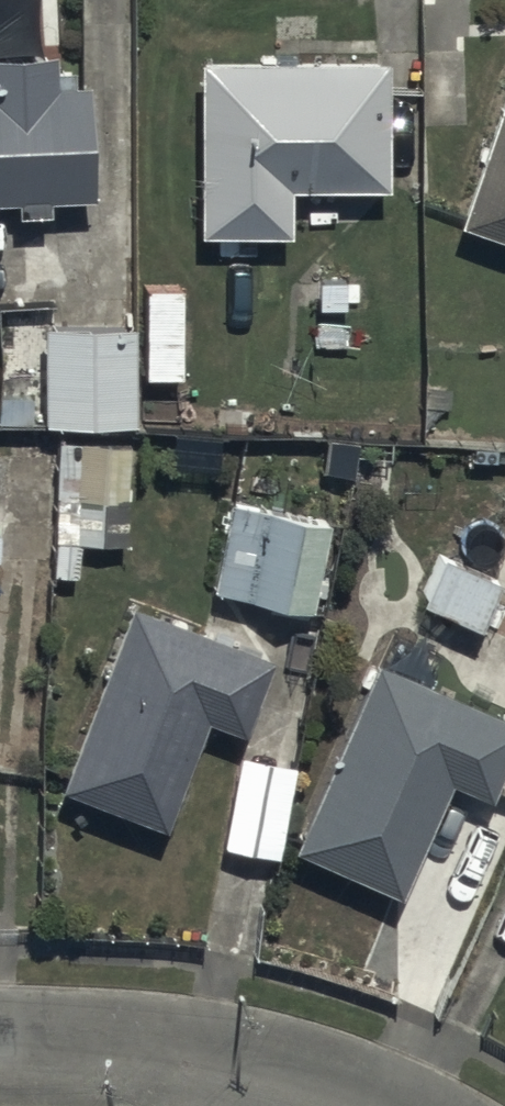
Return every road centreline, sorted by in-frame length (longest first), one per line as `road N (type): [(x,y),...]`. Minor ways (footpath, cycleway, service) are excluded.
road 1 (residential): [(340,1105),(201,1067),(0,1050)]

